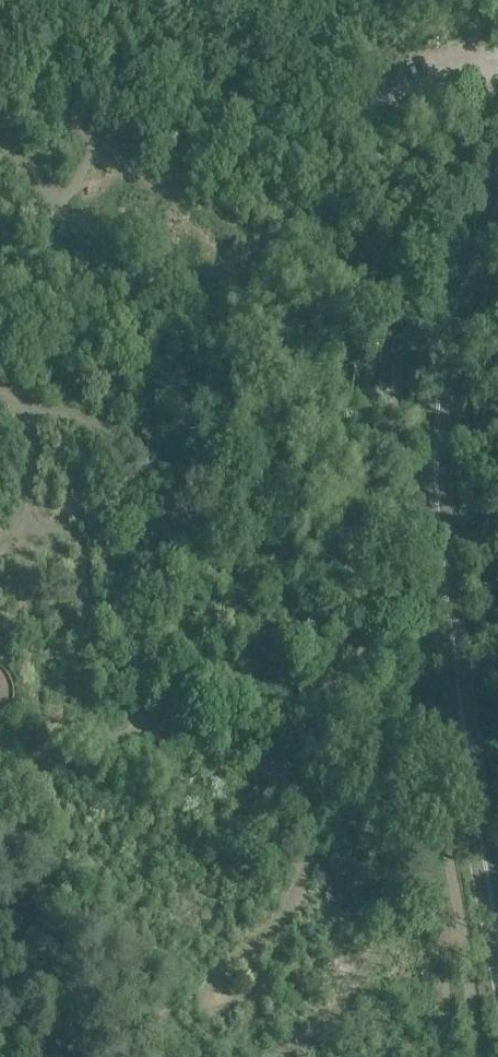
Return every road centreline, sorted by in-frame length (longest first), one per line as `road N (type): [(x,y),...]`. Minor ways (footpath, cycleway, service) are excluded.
road 1 (secondary): [(497,936),(441,571),(430,427),(434,345),(497,204)]

